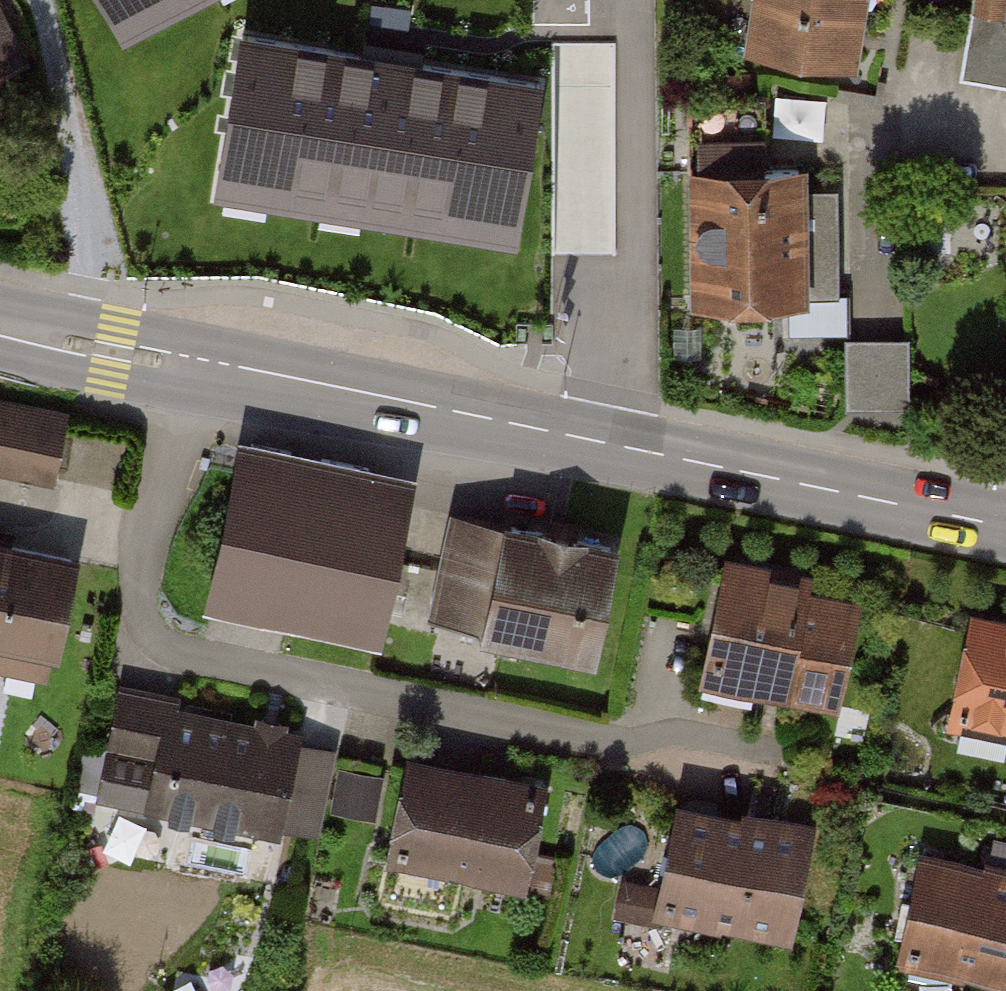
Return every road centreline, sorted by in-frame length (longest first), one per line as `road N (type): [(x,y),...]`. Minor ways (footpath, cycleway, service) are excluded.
road 1 (primary): [(0,324),(1005,529)]
road 2 (track): [(46,37),(86,289),(75,341)]

